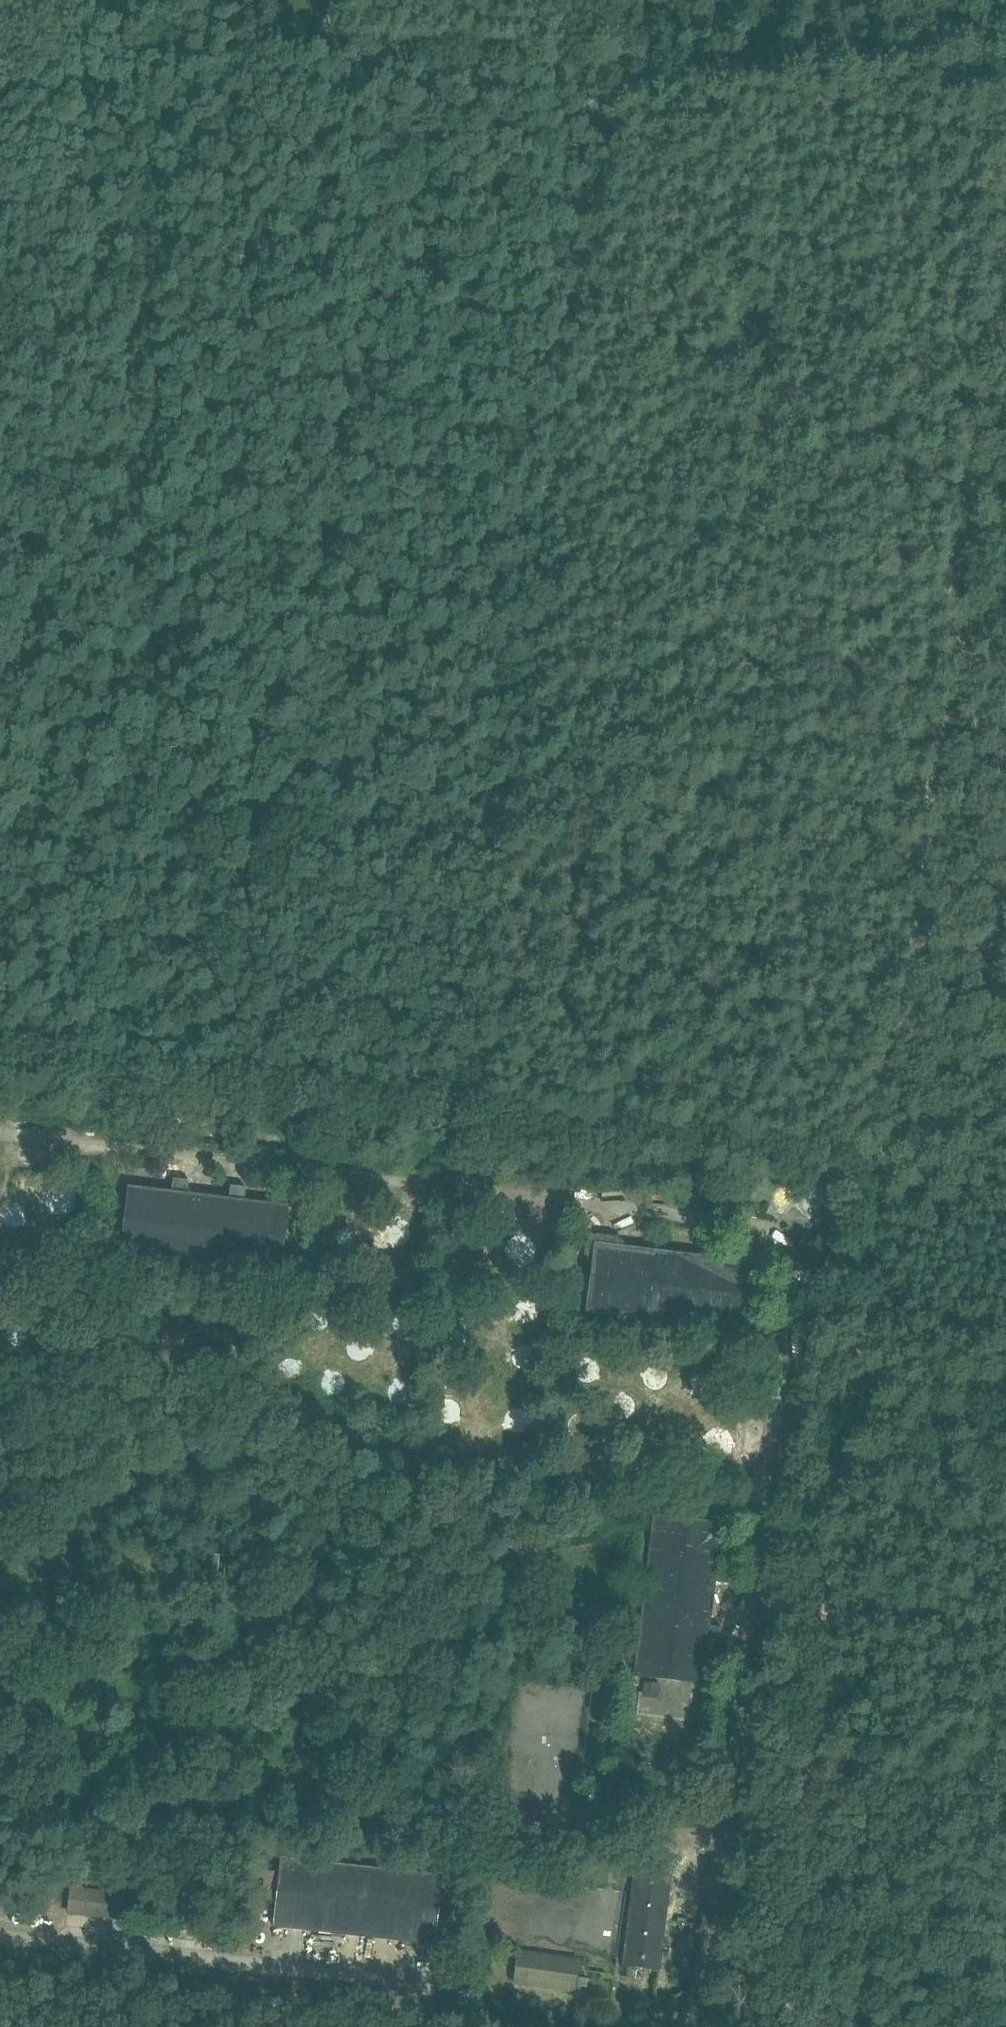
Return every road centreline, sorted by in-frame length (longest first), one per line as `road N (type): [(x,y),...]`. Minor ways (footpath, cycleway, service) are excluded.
road 1 (track): [(590,75),(476,1106),(888,1160)]
road 2 (track): [(0,23),(1005,105)]

